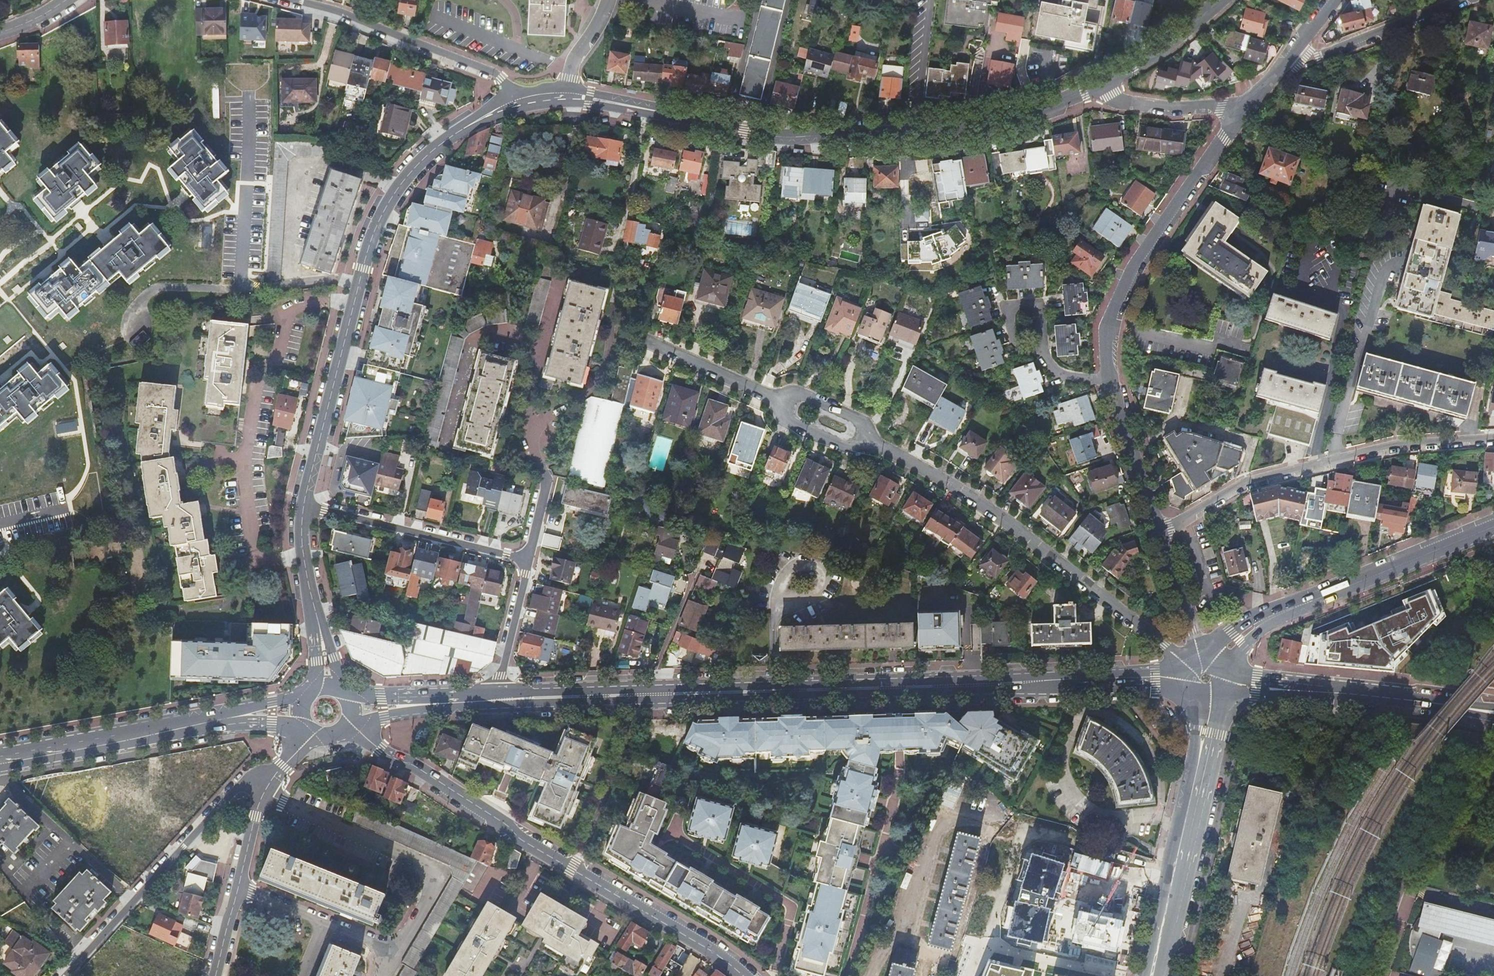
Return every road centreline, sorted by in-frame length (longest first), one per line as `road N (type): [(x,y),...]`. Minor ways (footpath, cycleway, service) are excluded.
road 1 (secondary): [(499,700),(1166,680)]
road 2 (secondary): [(564,95),(786,139),(944,132),(1099,90)]
road 3 (secondary): [(516,103),(419,163),(377,225),(305,506)]
road 4 (tertiary): [(735,968),(346,727)]
road 5 (residential): [(1173,653),(961,494),(877,446)]
road 6 (residential): [(1105,386),(1113,306),(1241,112)]
road 7 (secondary): [(0,761),(301,708)]
road 8 (secondary): [(1229,644),(1273,616),(1493,525)]
road 9 (unclassified): [(266,789),(247,786),(231,795),(63,975)]
road 10 (residential): [(516,103),(493,73),(290,0)]
road 11 (secondary): [(1244,689),(1493,713)]
road 12 (residential): [(305,506),(527,558)]
road 13 (residential): [(1331,462),(1354,356),(1396,255)]
road 14 (secondary): [(1209,716),(1161,921)]
road 15 (residential): [(212,975),(266,789)]
road 16 (tertiary): [(1282,59),(1327,54),(1461,0)]
road 17 (secondary): [(305,506),(302,548),(327,684)]
road 18 (residential): [(1156,531),(1235,490),(1309,468)]
road 19 (residential): [(1331,462),(1392,445),(1493,440)]
road 20 (residential): [(1156,531),(1105,386)]
road 21 (secondary): [(1099,90),(1217,0)]
road 22 (secondary): [(353,710),(499,700)]
road 23 (tertiary): [(1099,90),(1131,105),(1241,112)]
road 24 (residential): [(527,558),(499,700)]
road 25 (residential): [(770,399),(648,344)]
road 26 (residential): [(1384,214),(1390,188),(1493,206)]
road 27 (residential): [(770,399),(785,422),(844,448),(877,446)]
road 28 (residential): [(877,446),(855,421),(800,396),(770,399)]

